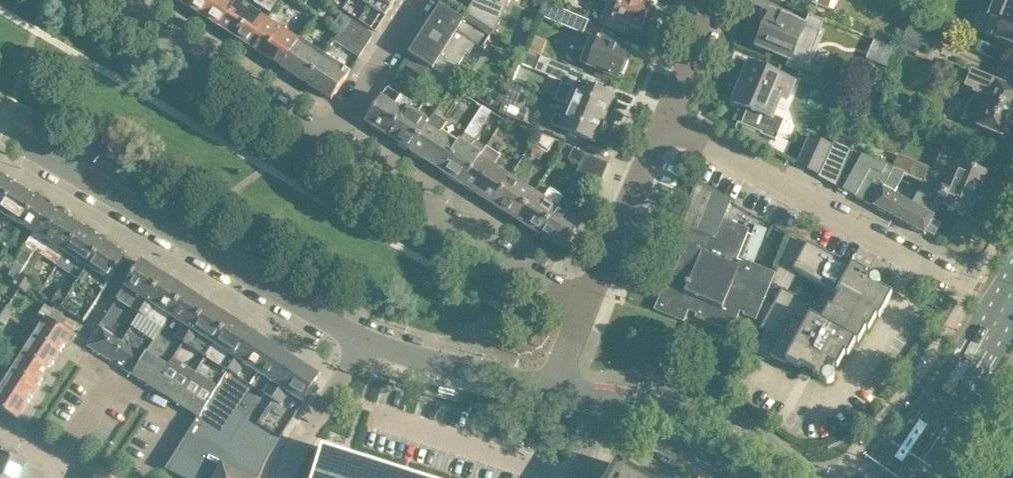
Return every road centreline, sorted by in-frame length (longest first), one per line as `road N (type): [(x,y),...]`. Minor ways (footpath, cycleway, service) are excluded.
road 1 (residential): [(365,343),(0,121)]
road 2 (residential): [(953,280),(664,121)]
road 3 (residential): [(584,310),(331,139)]
road 4 (residential): [(331,139),(114,0)]
road 5 (secondary): [(1012,287),(890,477)]
road 6 (residential): [(807,477),(667,408),(601,404)]
road 7 (residential): [(584,310),(664,121)]
road 8 (residential): [(550,387),(365,343)]
road 9 (residential): [(331,139),(418,0)]
road 10 (residential): [(287,477),(310,425),(365,343)]
road 11 (residential): [(601,404),(734,477)]
road 12 (residential): [(664,121),(714,0)]

